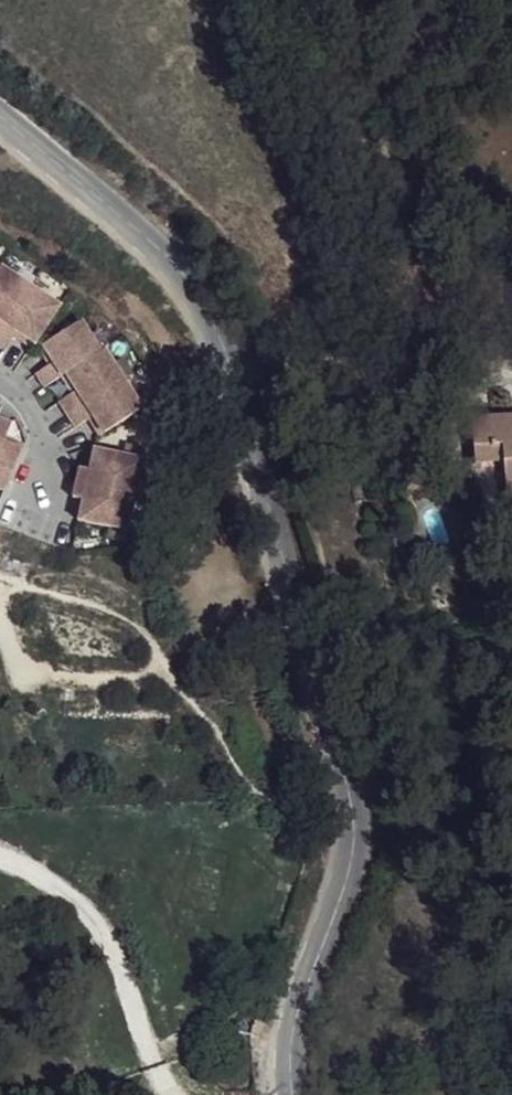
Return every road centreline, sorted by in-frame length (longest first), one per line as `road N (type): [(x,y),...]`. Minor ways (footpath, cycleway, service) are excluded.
road 1 (residential): [(0,117),(199,292),(232,365),(352,779),(355,830),(291,1019),(289,1094)]
road 2 (residential): [(36,513),(49,446),(23,395),(0,381)]

